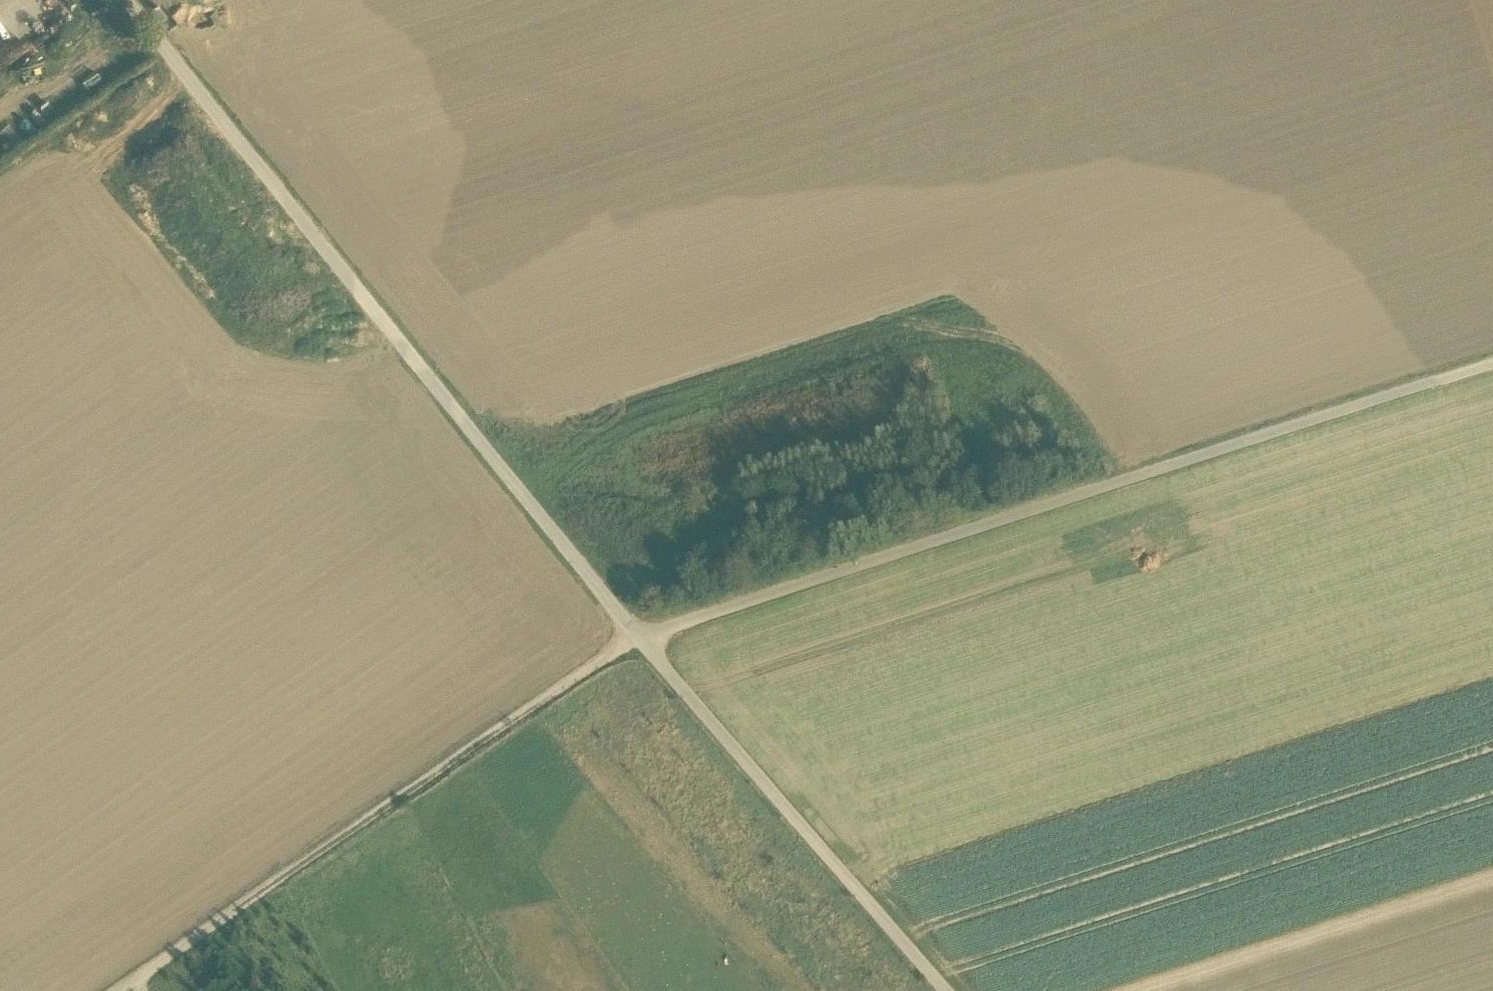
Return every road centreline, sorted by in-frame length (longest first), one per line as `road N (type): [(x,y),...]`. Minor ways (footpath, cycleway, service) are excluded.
road 1 (track): [(946,990),(639,638),(127,0)]
road 2 (unclassified): [(639,638),(1492,363)]
road 3 (track): [(121,990),(639,638)]

